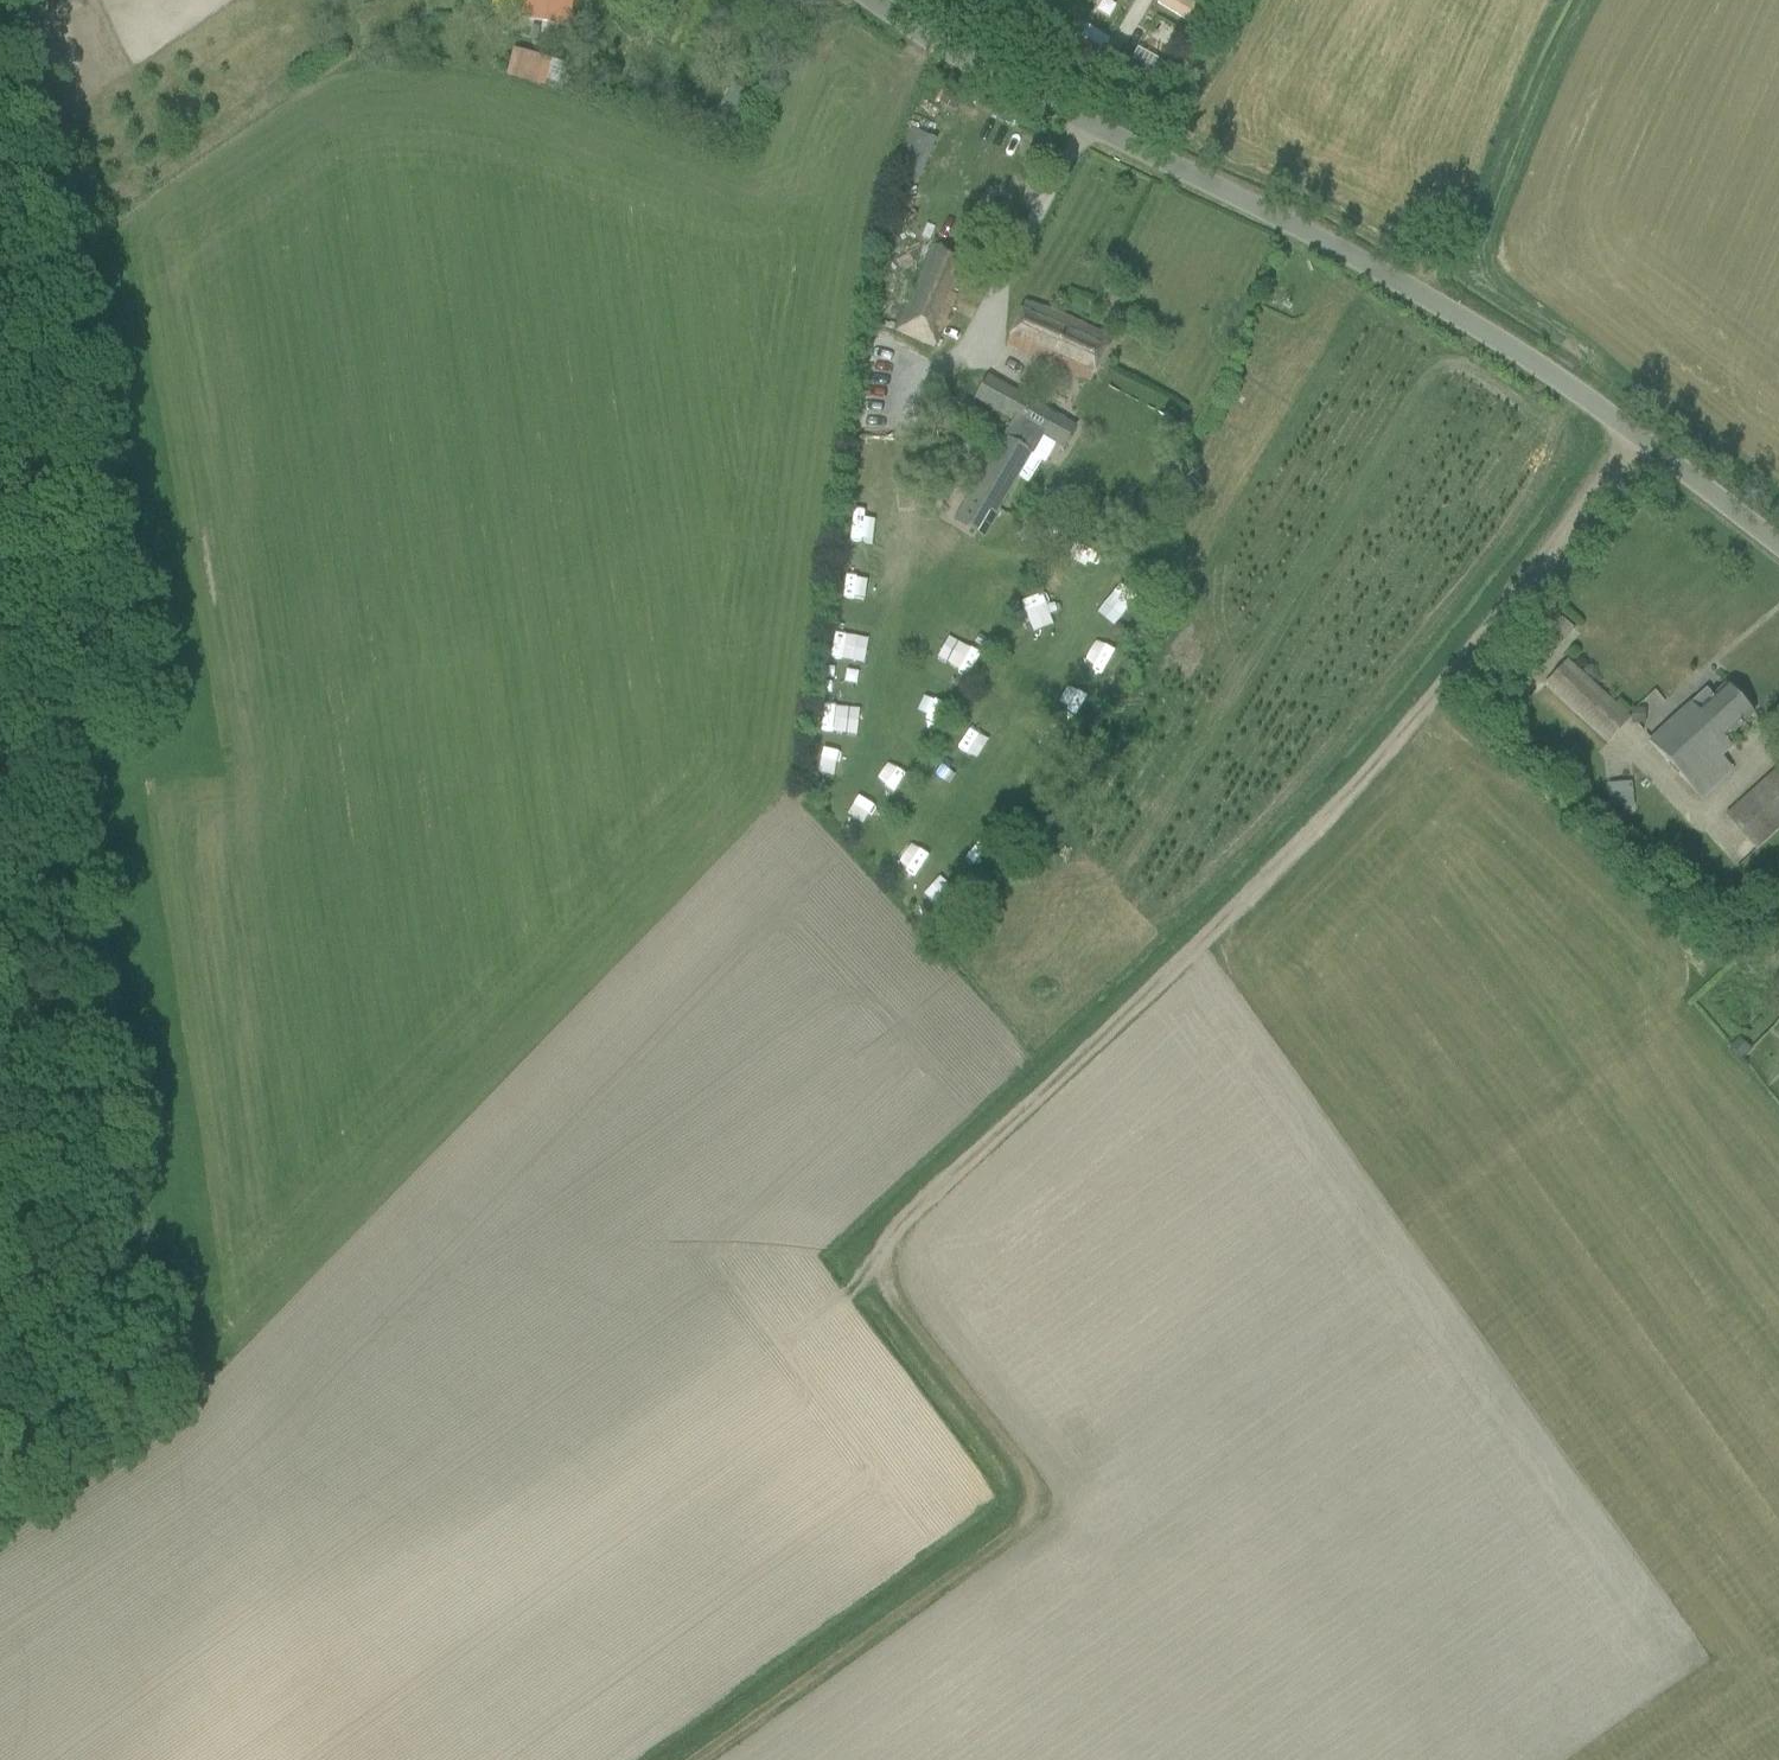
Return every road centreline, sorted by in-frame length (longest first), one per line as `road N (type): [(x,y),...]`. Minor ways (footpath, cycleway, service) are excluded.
road 1 (unclassified): [(1778,551),(1577,395),(1410,284),(950,54),(872,0)]

